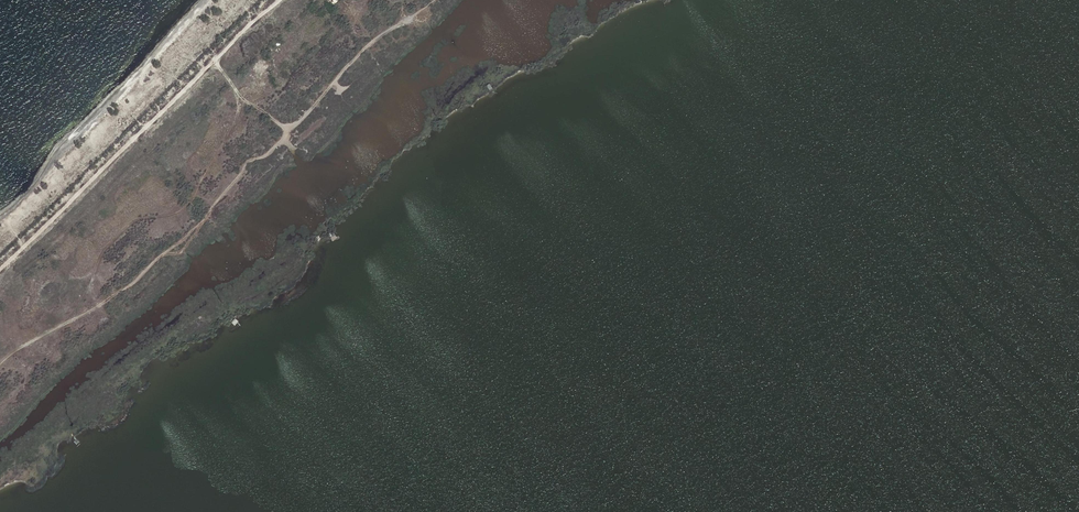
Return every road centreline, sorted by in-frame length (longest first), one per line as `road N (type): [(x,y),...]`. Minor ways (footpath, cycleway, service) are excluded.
road 1 (track): [(0,365),(136,278),(372,43),(413,15)]
road 2 (track): [(0,270),(279,0)]
road 3 (track): [(236,89),(236,121),(191,202),(167,216),(133,222),(105,250),(90,289),(97,304)]

